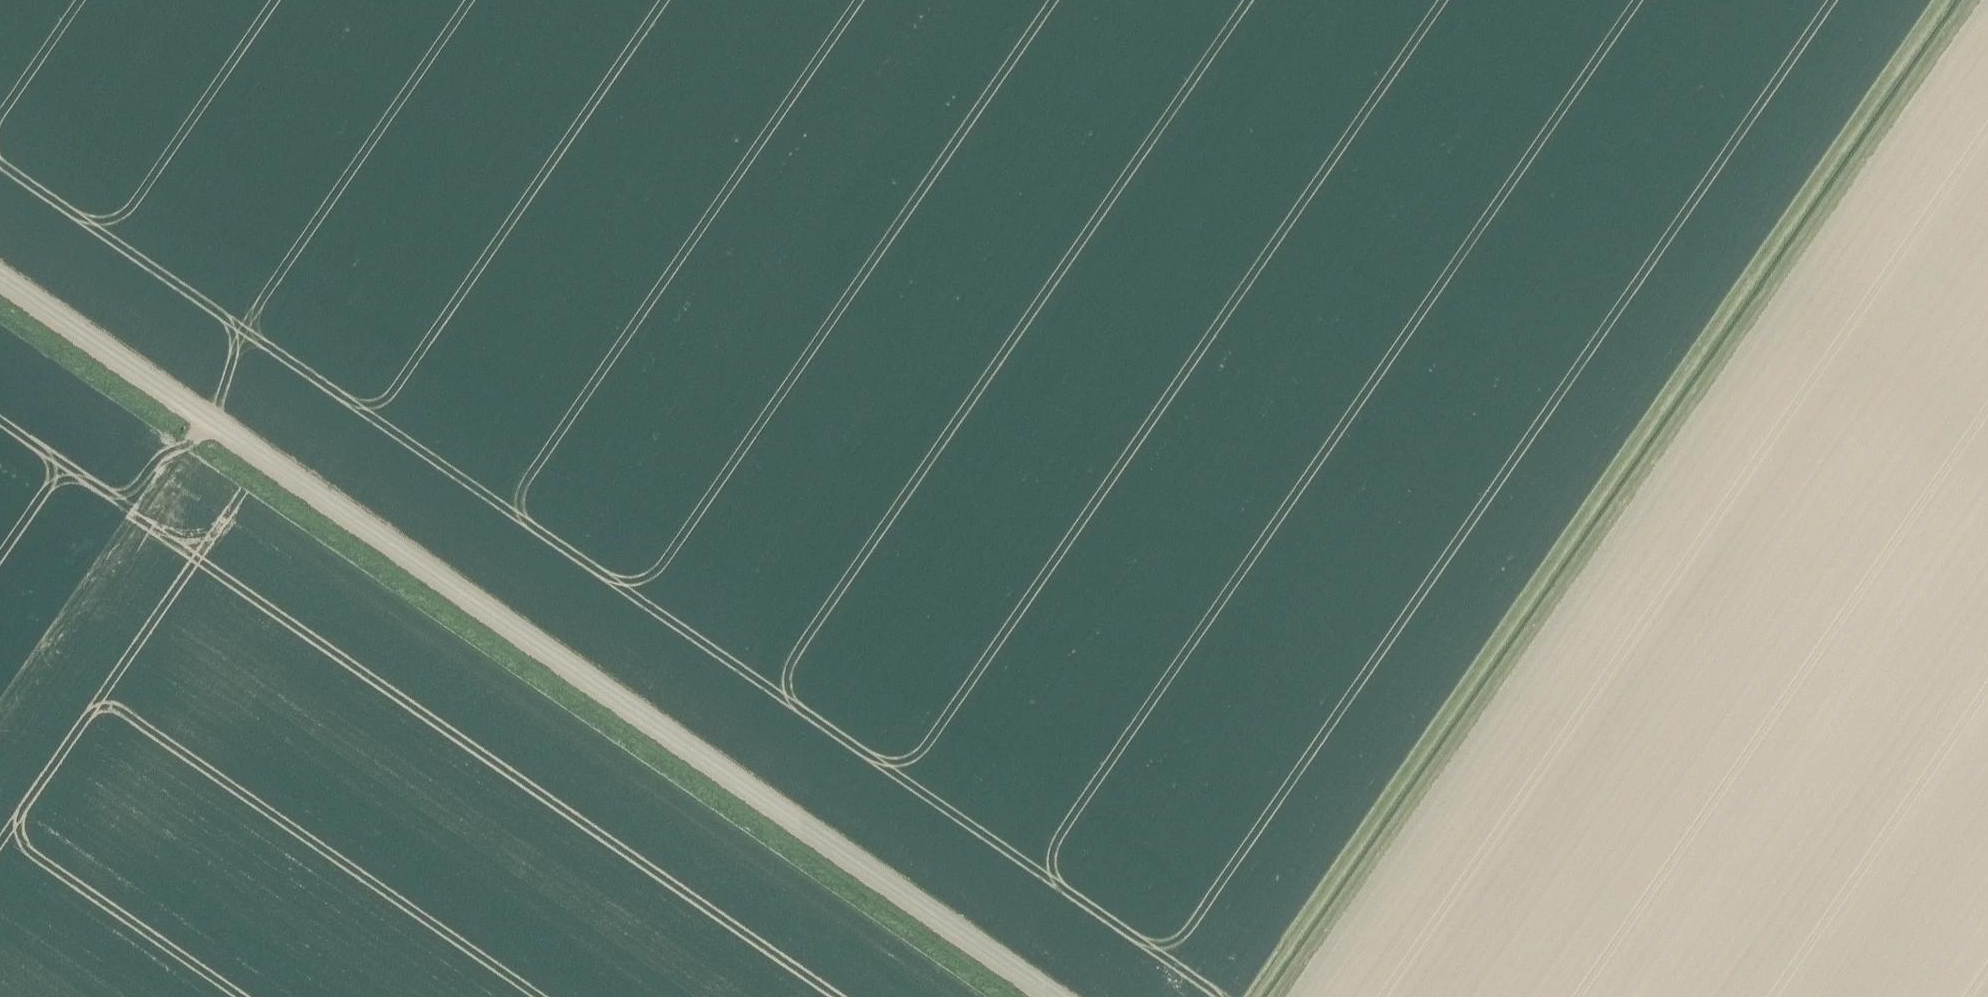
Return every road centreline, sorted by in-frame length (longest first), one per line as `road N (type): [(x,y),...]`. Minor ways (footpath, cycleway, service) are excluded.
road 1 (unclassified): [(1055,996),(0,278)]

